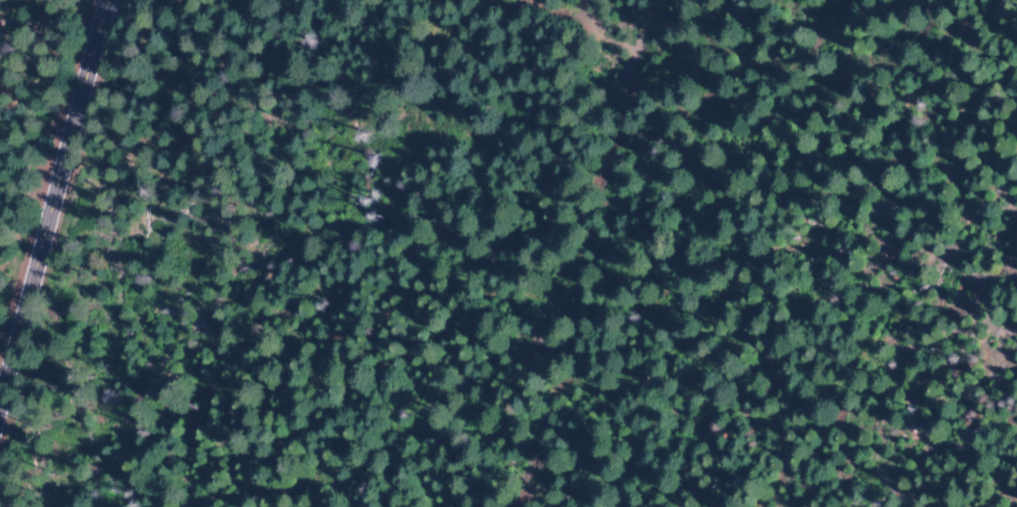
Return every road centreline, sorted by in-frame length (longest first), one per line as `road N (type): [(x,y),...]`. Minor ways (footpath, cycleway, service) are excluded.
road 1 (track): [(1000,506),(936,470),(854,362),(832,301),(845,283),(980,316),(1016,333)]
road 2 (track): [(1016,242),(895,158),(696,0)]
road 3 (primary): [(0,364),(99,0)]

